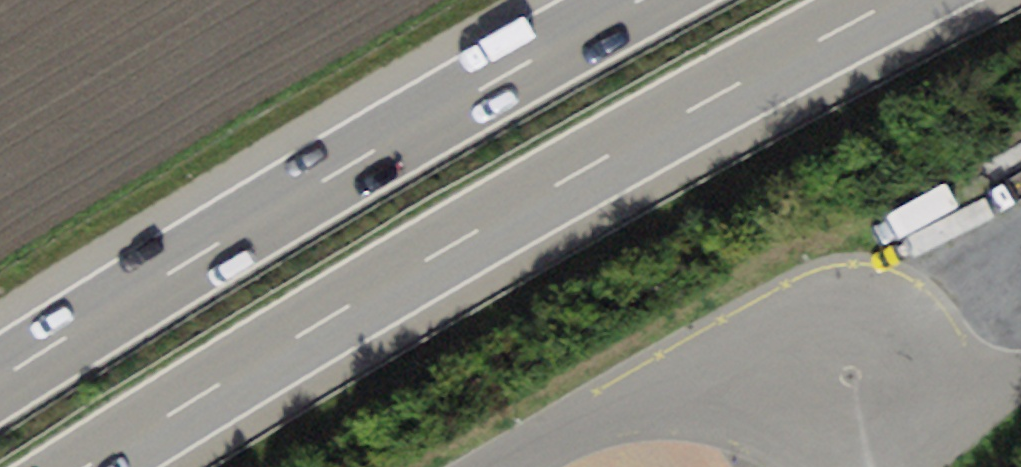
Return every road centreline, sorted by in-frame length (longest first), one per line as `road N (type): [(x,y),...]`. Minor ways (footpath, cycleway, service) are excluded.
road 1 (motorway): [(85,466),(446,248),(896,0)]
road 2 (motorway): [(639,0),(351,163),(0,381)]

